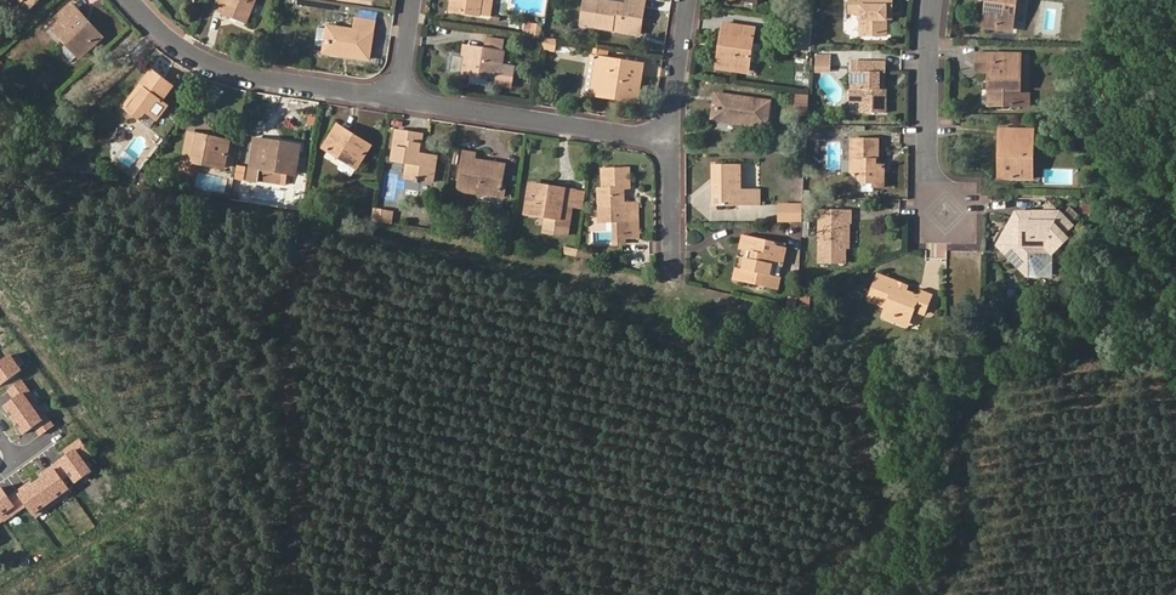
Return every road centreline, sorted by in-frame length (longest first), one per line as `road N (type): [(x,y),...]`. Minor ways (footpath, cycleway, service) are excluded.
road 1 (track): [(670,293),(475,248),(311,234),(266,215),(0,169)]
road 2 (residential): [(135,0),(180,43),(233,70),(400,96)]
road 3 (residential): [(400,96),(670,137)]
road 4 (residential): [(933,0),(928,183),(945,215)]
road 5 (residential): [(671,278),(670,137)]
road 6 (residential): [(670,137),(687,0)]

